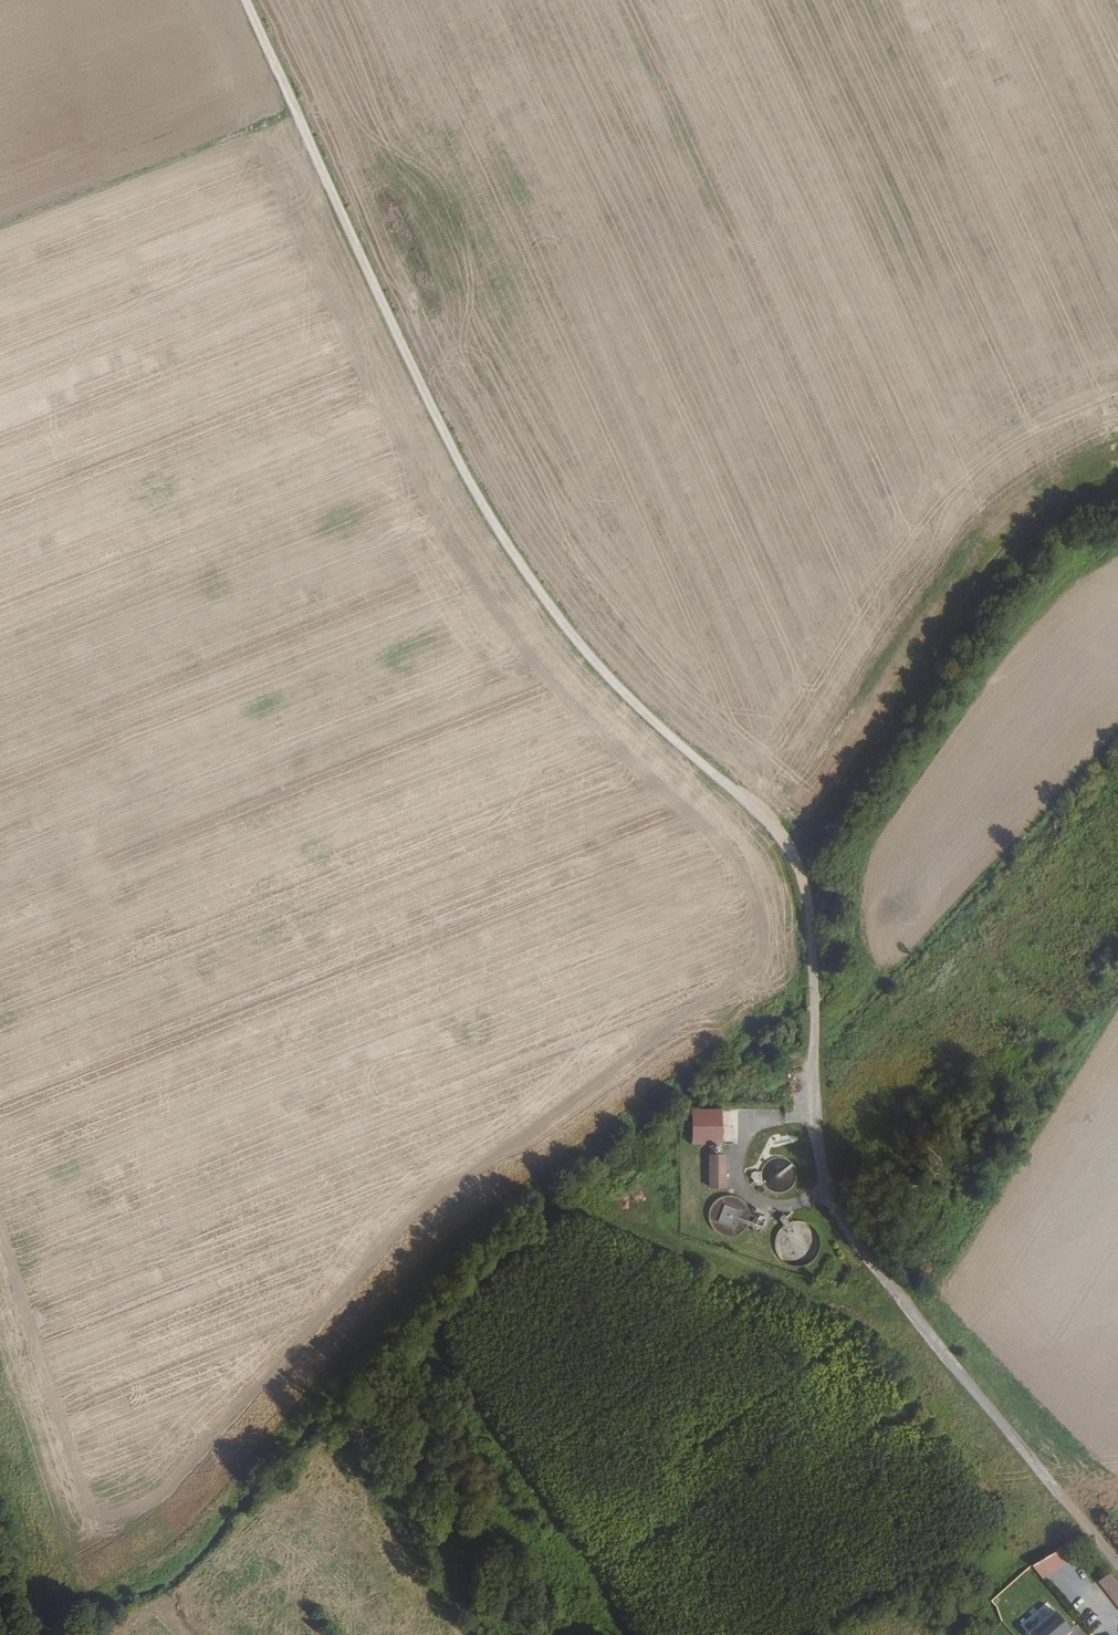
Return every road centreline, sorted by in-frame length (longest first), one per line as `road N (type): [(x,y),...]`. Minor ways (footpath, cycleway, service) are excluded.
road 1 (track): [(241,0),(398,348),(494,528),(617,689),(783,838),(805,888),(812,957)]
road 2 (unclassified): [(812,957),(811,1111),(826,1195),(849,1233),(1117,1566)]
road 3 (track): [(288,107),(0,220)]

